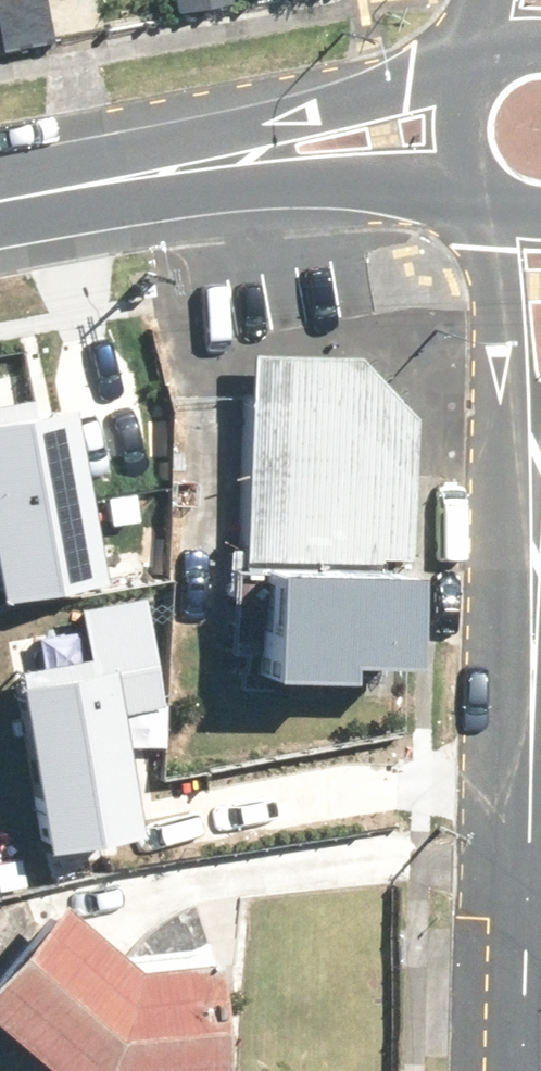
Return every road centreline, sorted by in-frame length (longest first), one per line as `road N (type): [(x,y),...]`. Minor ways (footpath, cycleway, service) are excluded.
road 1 (residential): [(514,1070),(536,199)]
road 2 (secondary): [(468,123),(215,145),(0,187)]

